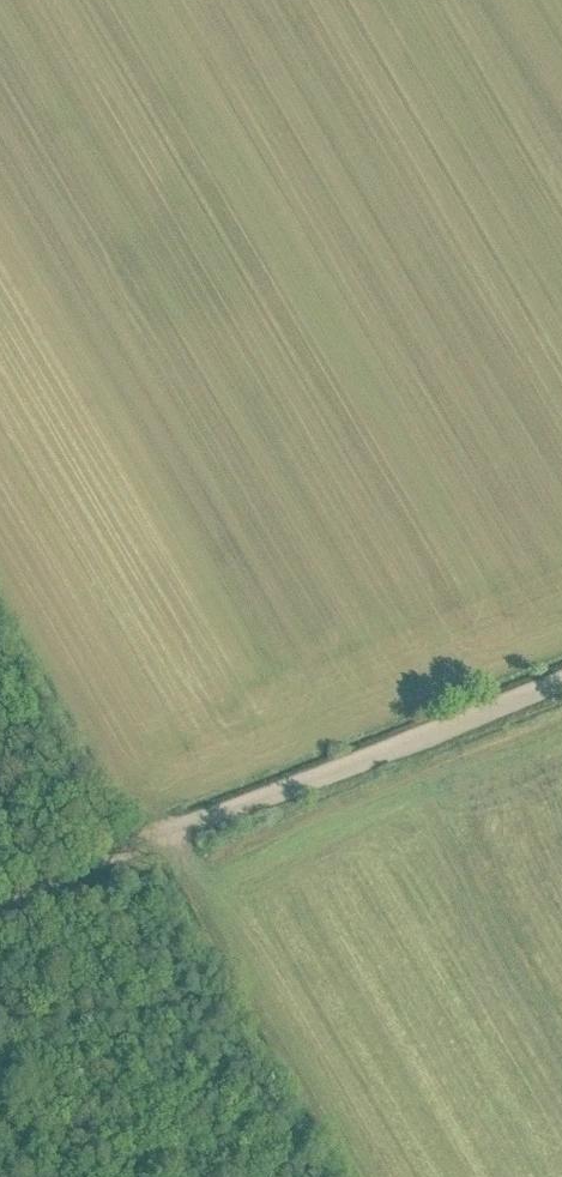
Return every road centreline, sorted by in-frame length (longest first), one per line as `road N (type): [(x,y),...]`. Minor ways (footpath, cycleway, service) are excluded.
road 1 (track): [(0,893),(561,683)]

